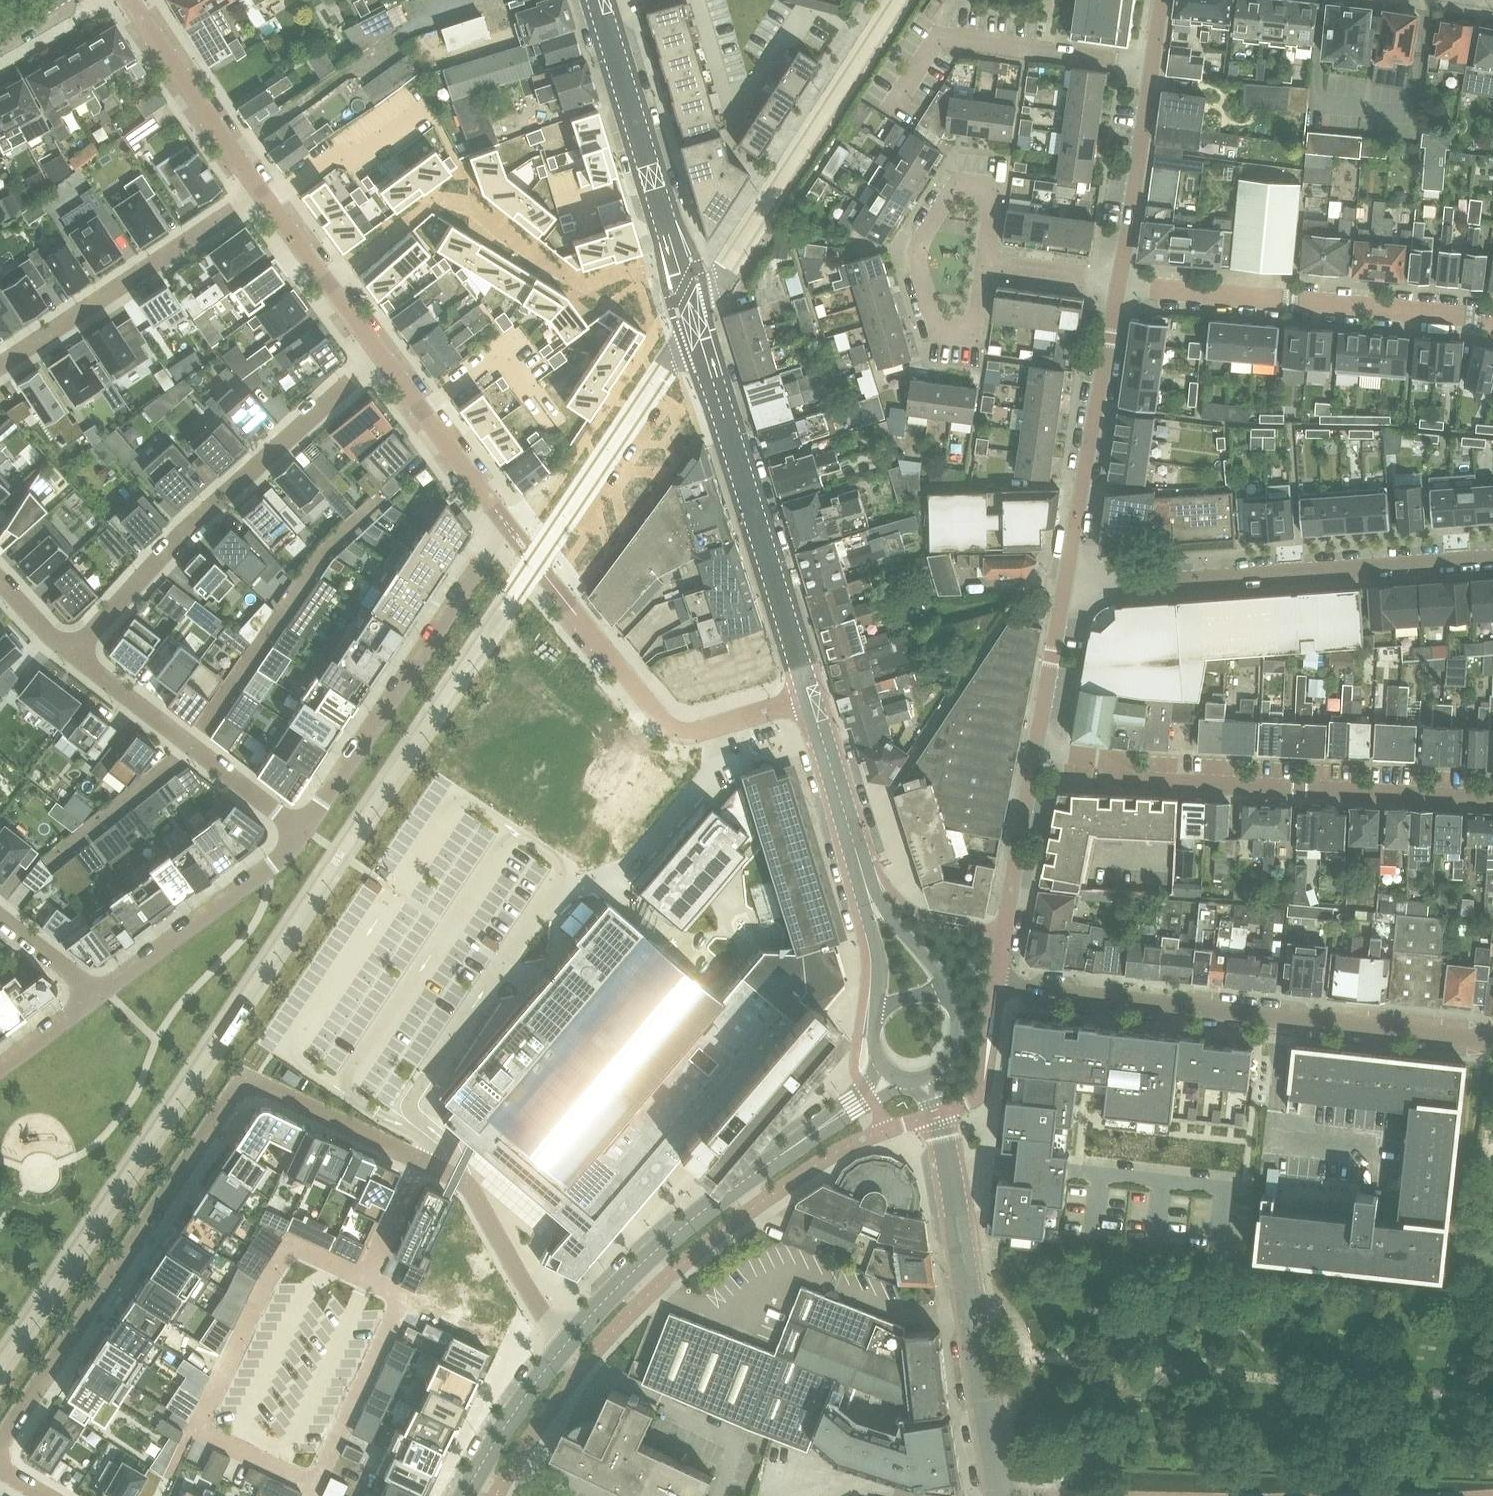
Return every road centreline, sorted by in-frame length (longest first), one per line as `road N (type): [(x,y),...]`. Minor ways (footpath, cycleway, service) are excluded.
road 1 (residential): [(569,1340),(546,1319),(457,1176),(253,1083),(235,1090),(0,1448)]
road 2 (residential): [(369,1275),(298,1244),(203,1427),(318,1481),(408,1294),(381,1282)]
road 3 (residential): [(997,985),(1492,1041)]
road 4 (residential): [(1492,794),(1159,782),(1114,763),(1034,757)]
road 5 (residential): [(74,654),(177,538),(380,354)]
road 6 (residential): [(1066,571),(1149,582),(1492,557)]
road 7 (residential): [(1008,1495),(958,1194),(925,1077)]
road 8 (secondary): [(569,1340),(689,1222),(889,1072)]
road 9 (residential): [(1492,320),(1120,284)]
road 10 (residential): [(299,831),(509,526)]
road 11 (unclassified): [(809,697),(706,728),(674,727),(535,562)]
road 12 (secondary): [(694,320),(599,0)]
road 13 (residential): [(0,365),(260,191)]
road 14 (residential): [(979,263),(985,196),(965,181),(950,191),(921,253),(941,328),(958,334),(972,315)]
road 15 (residential): [(895,104),(934,42),(948,36),(1152,64)]
road 16 (secondary): [(780,600),(694,320)]
road 17 (residential): [(1066,571),(1120,284)]
road 18 (residential): [(535,562),(694,320)]
road 19 (residential): [(299,831),(74,654)]
road 20 (residential): [(98,994),(251,880),(299,831)]
road 21 (unclassified): [(260,191),(129,0)]
road 22 (residential): [(997,985),(1034,757)]
road 23 (residential): [(1120,284),(1152,64)]
road 24 (unclassified): [(509,526),(380,354)]
road 25 (unclassified): [(380,354),(260,191)]
road 26 (residential): [(1034,757),(1066,571)]
road 27 (secondary): [(465,1495),(569,1340)]
road 28 (secondary): [(809,697),(861,868)]
road 29 (secondary): [(957,1017),(943,978),(861,868)]
road 30 (secondary): [(861,868),(880,973),(874,1031)]
road 31 (residential): [(979,263),(1120,284)]
road 32 (residential): [(98,994),(0,916)]
road 33 (residential): [(0,1068),(98,994)]

